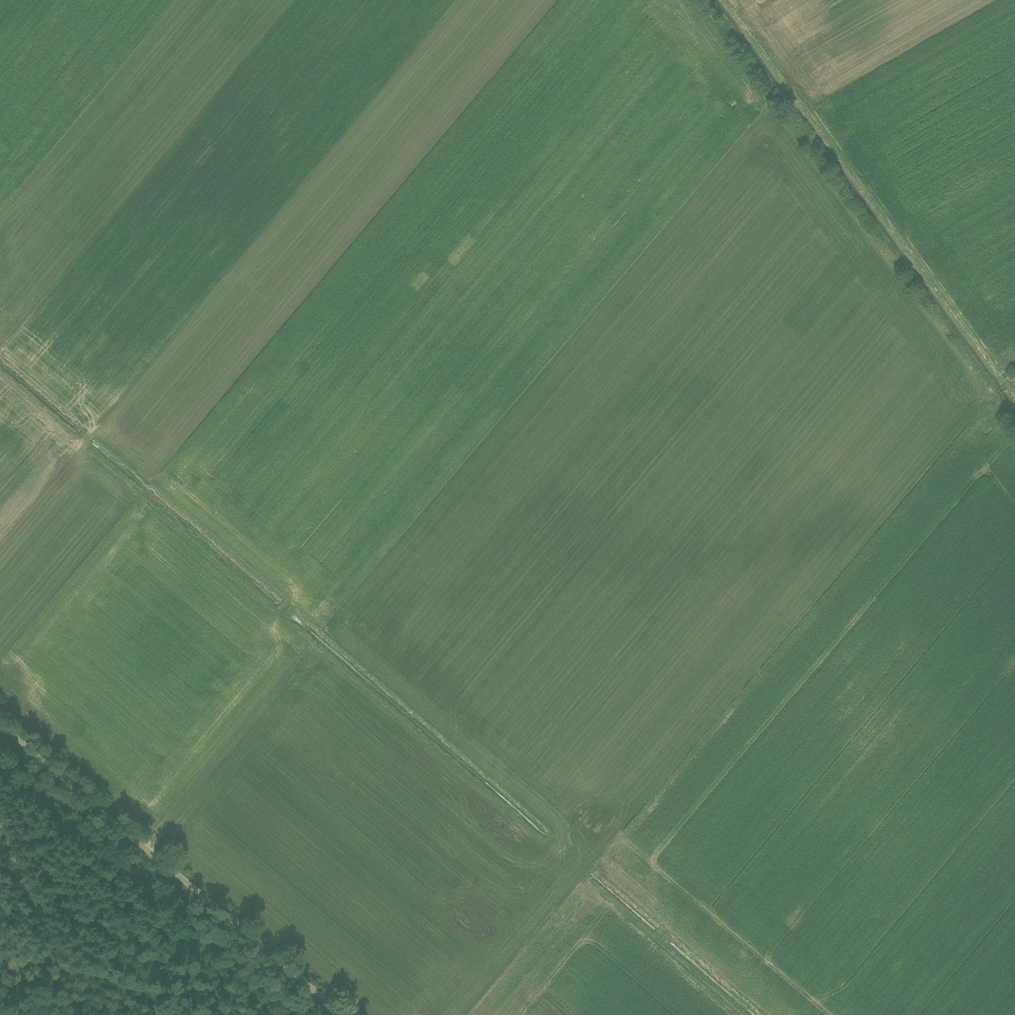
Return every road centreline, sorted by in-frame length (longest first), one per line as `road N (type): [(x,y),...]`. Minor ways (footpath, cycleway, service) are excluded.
road 1 (unclassified): [(0,729),(343,1014)]

